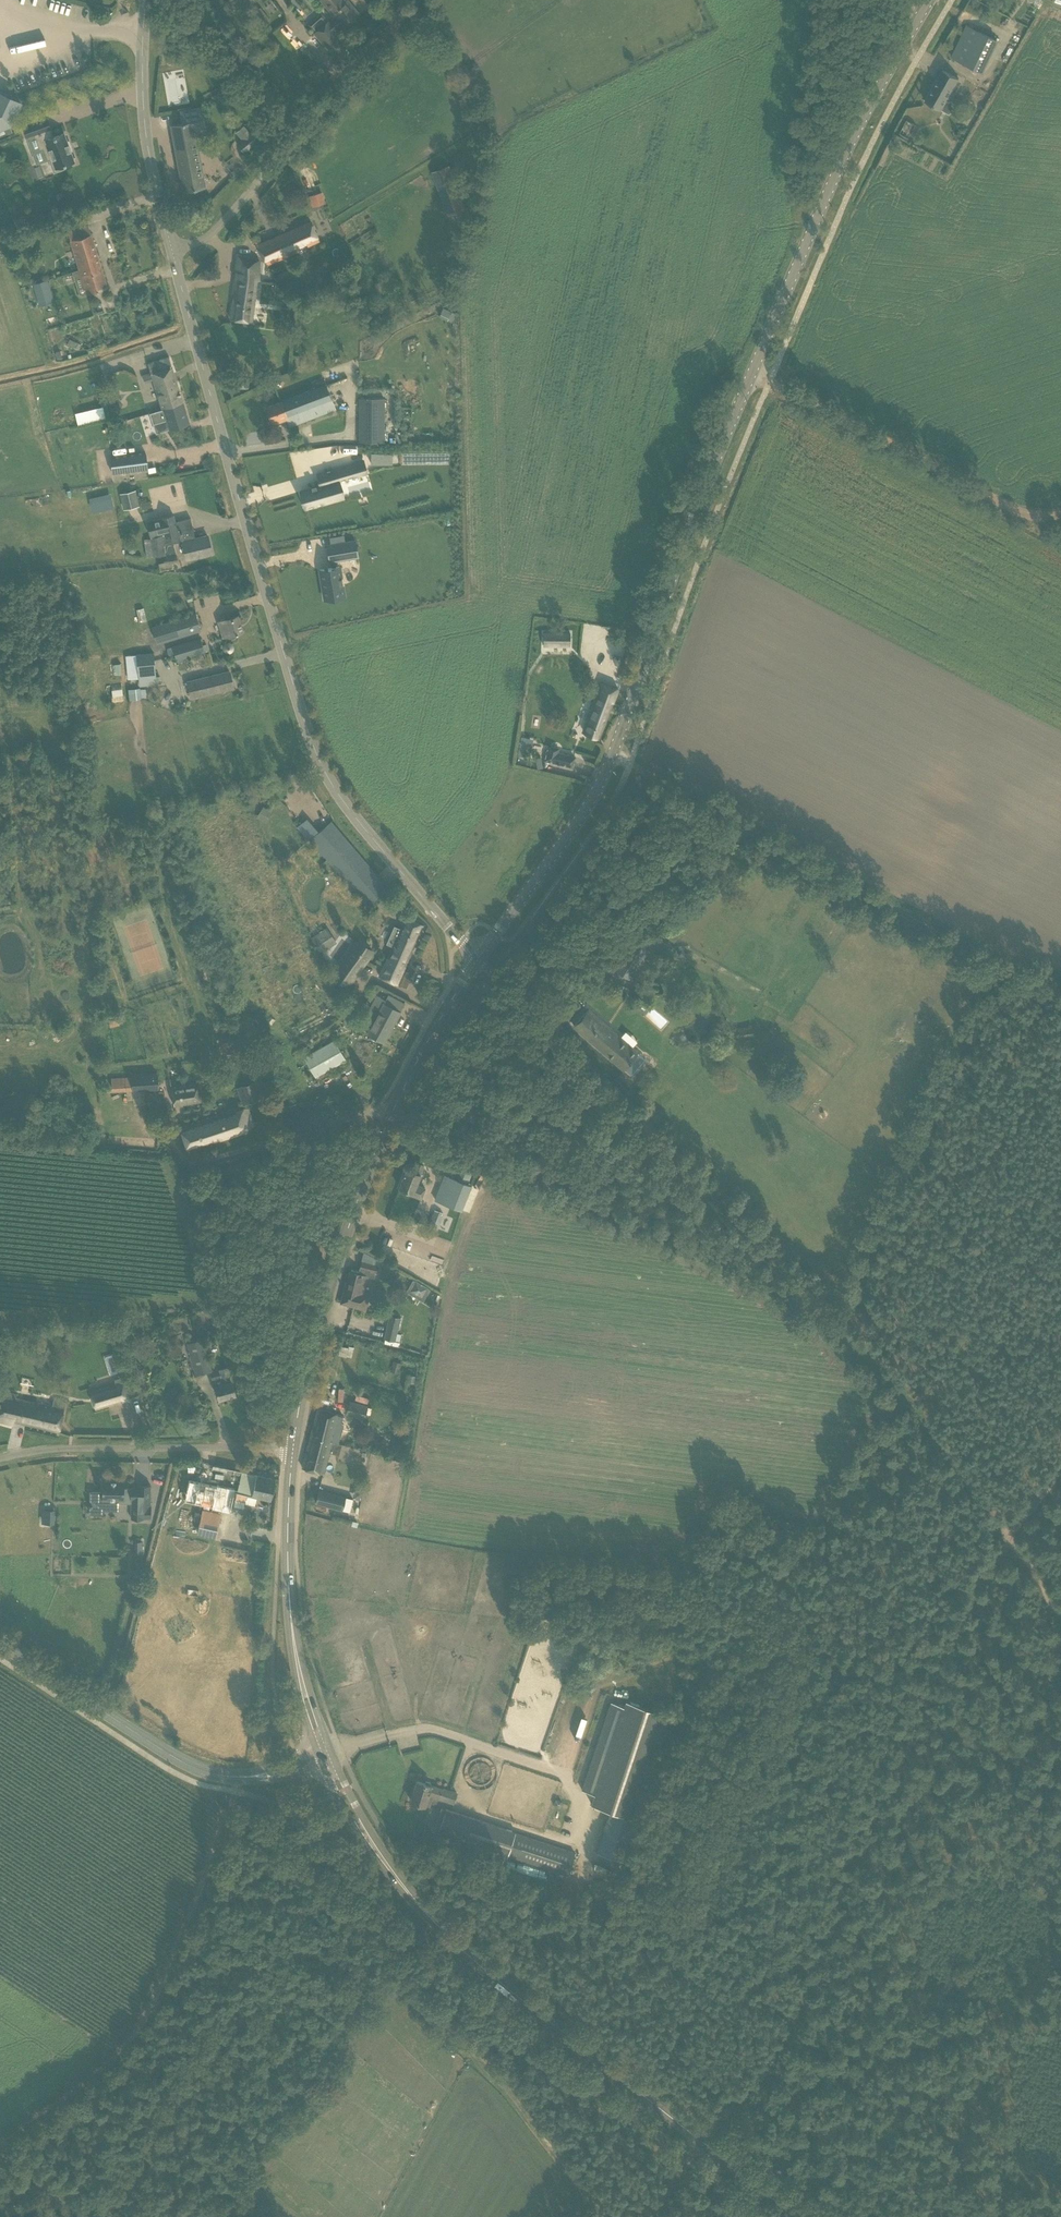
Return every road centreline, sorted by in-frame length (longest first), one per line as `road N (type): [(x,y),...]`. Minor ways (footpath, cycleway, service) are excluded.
road 1 (tertiary): [(477,960),(598,784),(704,488),(821,208),(930,0)]
road 2 (track): [(643,2216),(801,2005),(892,1786),(1010,1535)]
road 3 (unclassified): [(460,940),(325,773),(172,258)]
road 4 (track): [(924,1421),(892,1379),(680,1179),(492,971)]
road 5 (tertiary): [(788,2216),(454,1942),(368,1840)]
road 6 (tertiary): [(292,1451),(352,1213),(391,1115),(477,960)]
road 7 (track): [(292,1810),(325,1886),(389,1952),(601,2216)]
road 8 (track): [(1060,982),(895,908),(611,753)]
road 9 (track): [(236,1793),(217,1859),(140,2030),(43,2115),(0,2136)]
road 10 (unclassified): [(172,258),(218,228),(406,21)]
road 11 (track): [(770,380),(956,455),(1029,504),(1060,503)]
road 12 (tertiary): [(258,1776),(177,1761),(0,1646)]
road 13 (unclassified): [(0,1459),(77,1449),(292,1451)]
road 14 (unclassified): [(172,258),(145,132),(145,0)]
road 15 (track): [(924,1421),(1060,1211)]
road 16 (tertiary): [(298,1665),(287,1554),(292,1451)]
road 17 (track): [(1010,1535),(924,1421)]

